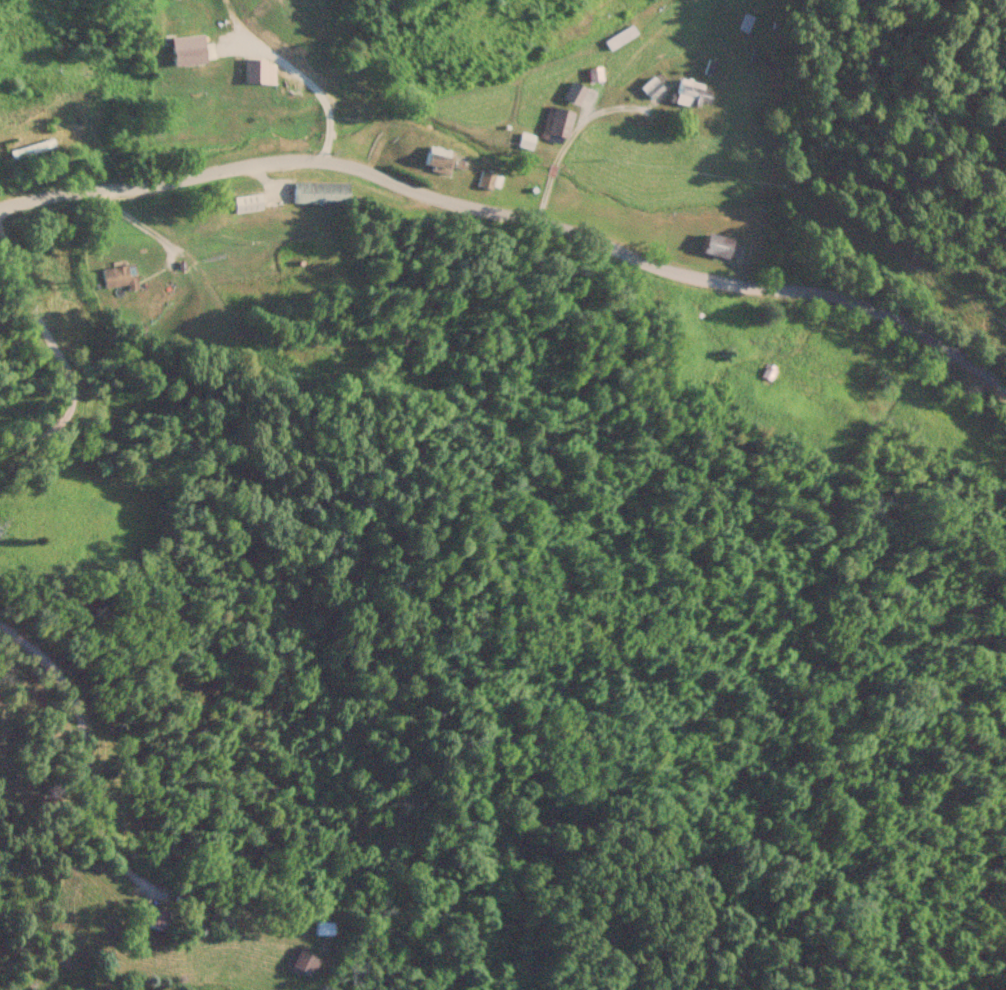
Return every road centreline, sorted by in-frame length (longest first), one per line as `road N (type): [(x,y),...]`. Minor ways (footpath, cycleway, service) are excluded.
road 1 (residential): [(1005,390),(837,303),(675,270),(376,176),(317,166),(244,168),(0,206)]

